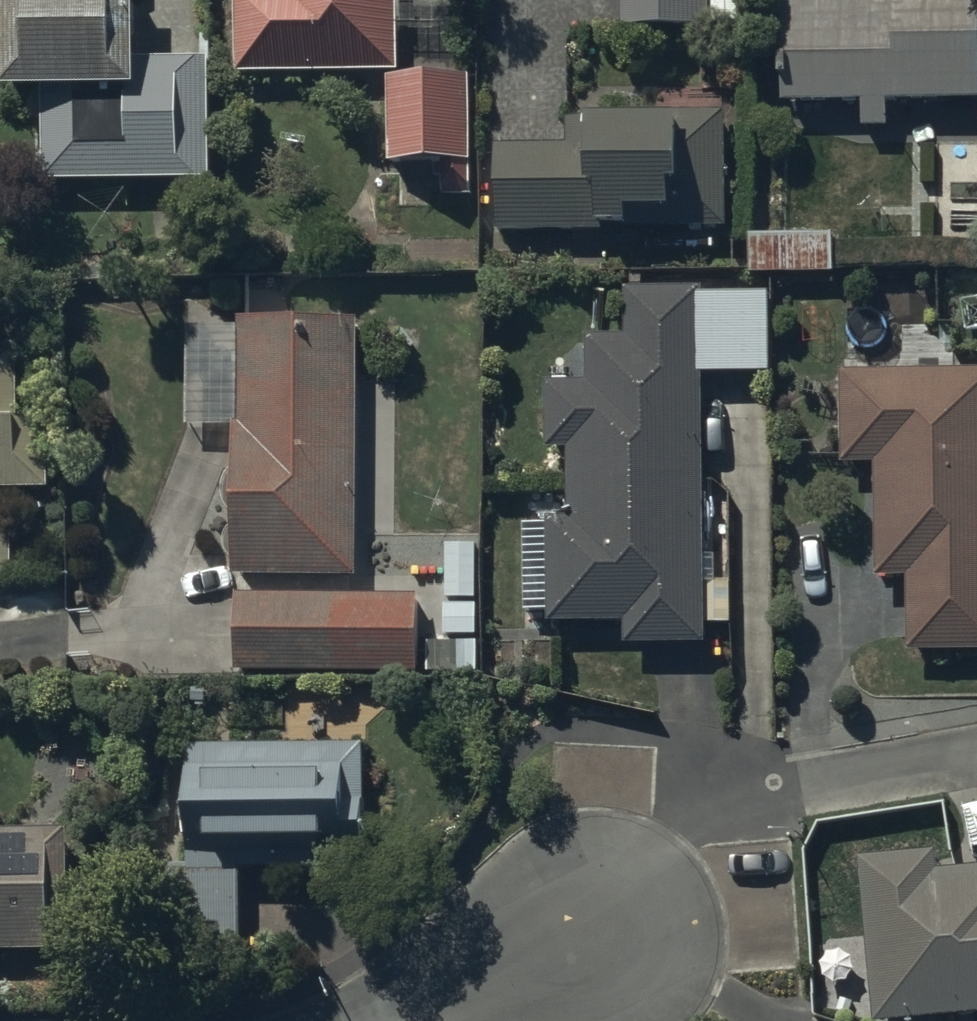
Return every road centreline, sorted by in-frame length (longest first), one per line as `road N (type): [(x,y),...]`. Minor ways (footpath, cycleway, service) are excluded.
road 1 (residential): [(976,758),(848,780),(704,822),(664,869),(650,920)]
road 2 (residential): [(650,920),(492,961),(384,1020)]

